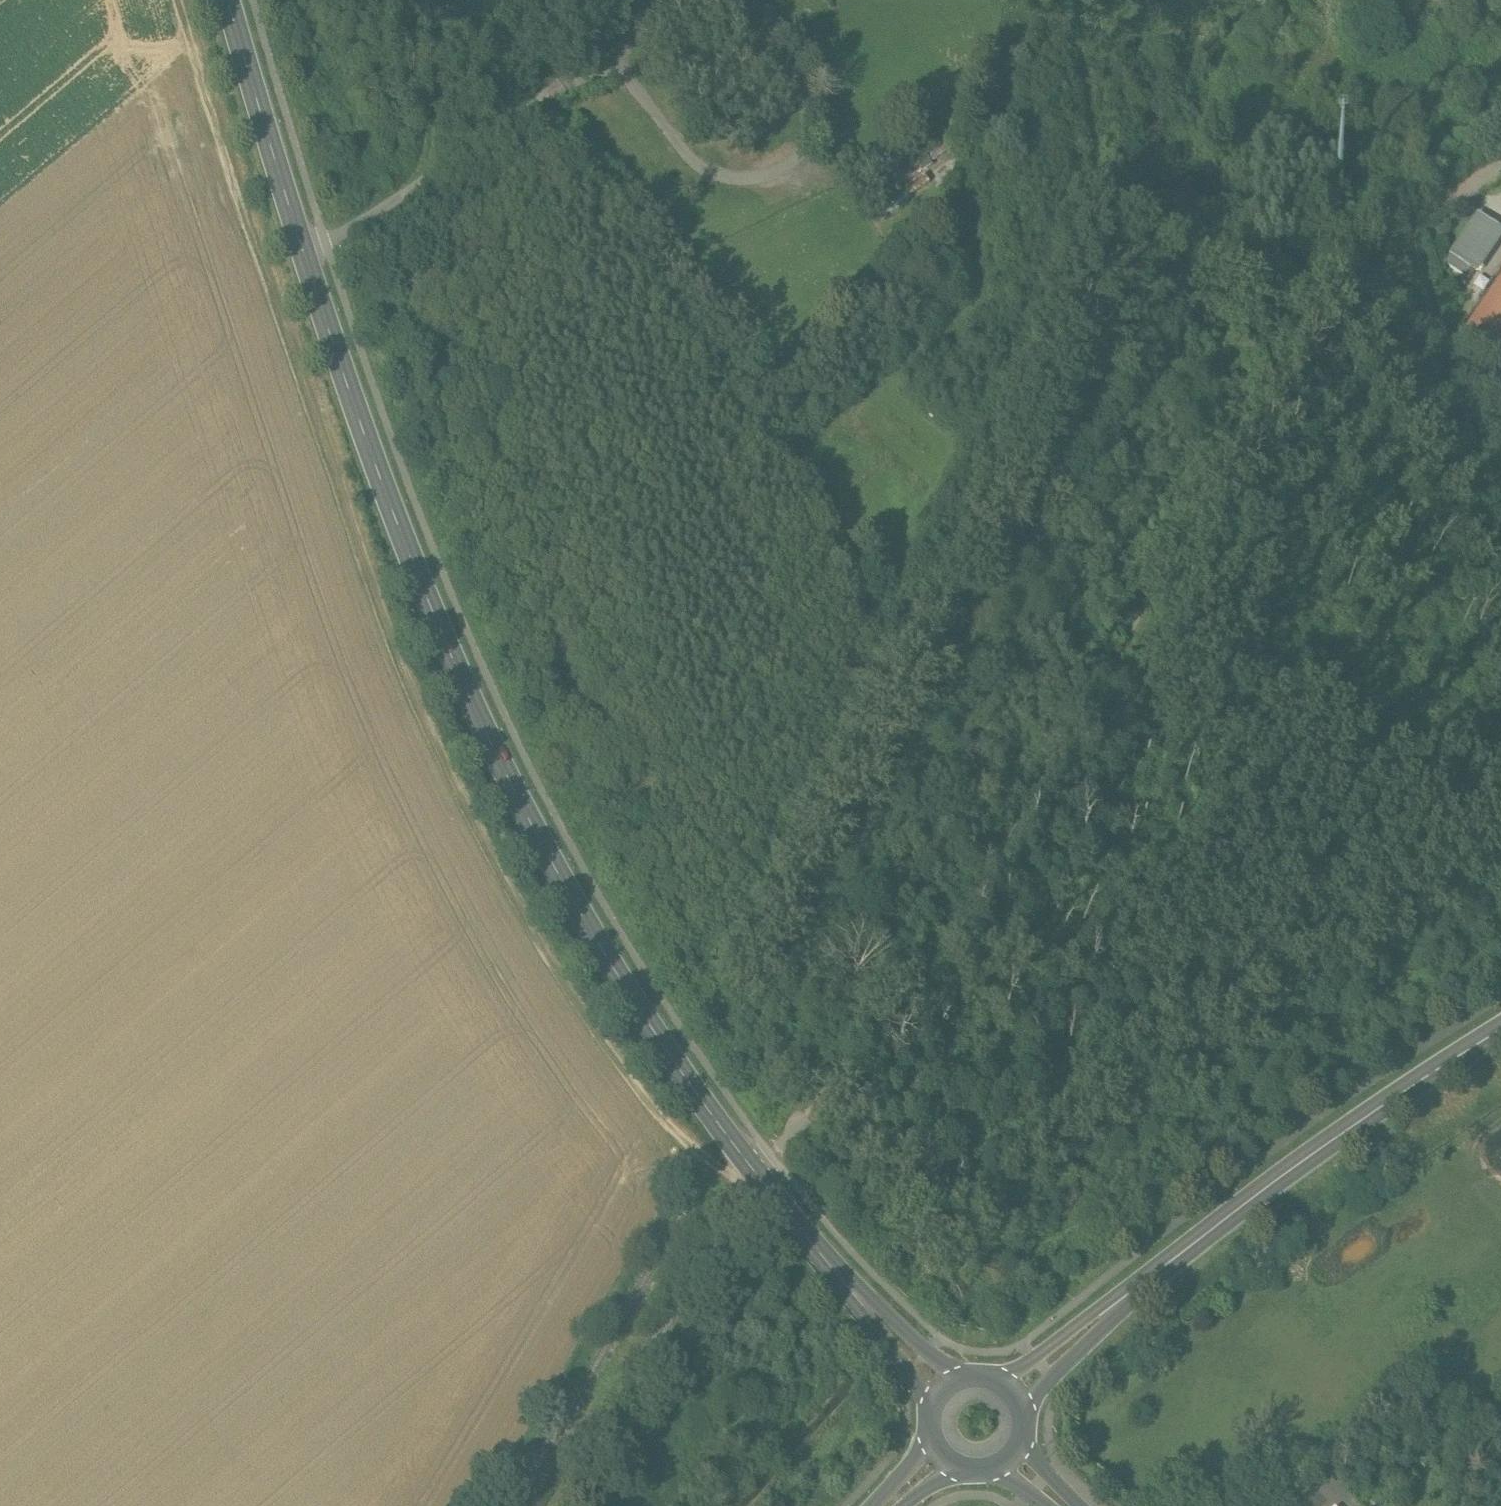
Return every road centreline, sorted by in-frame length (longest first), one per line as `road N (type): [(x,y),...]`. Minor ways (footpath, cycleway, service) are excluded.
road 1 (track): [(183,0),(250,223),(424,727),(585,1015),(685,1146),(741,1189),(787,1147),(929,967),(1131,632),(1131,577),(1176,529),(1233,430),(1238,392),(1206,315),(1179,266),(1144,249),(1104,190),(1085,112),(1080,0)]
road 2 (secondary): [(868,1312),(756,1179),(660,1043),(569,898),(480,722),(390,508),(227,0)]
road 3 (track): [(1179,266),(1313,295),(1385,357),(1427,331),(1408,226),(1500,164)]
road 4 (tertiary): [(1106,1313),(1500,1040)]
road 5 (tertiary): [(1106,1313),(985,1383)]
road 6 (tertiary): [(1016,1418),(1106,1313)]
road 7 (secondary): [(868,1312),(932,1420)]
road 8 (secondary): [(970,1382),(868,1312)]

